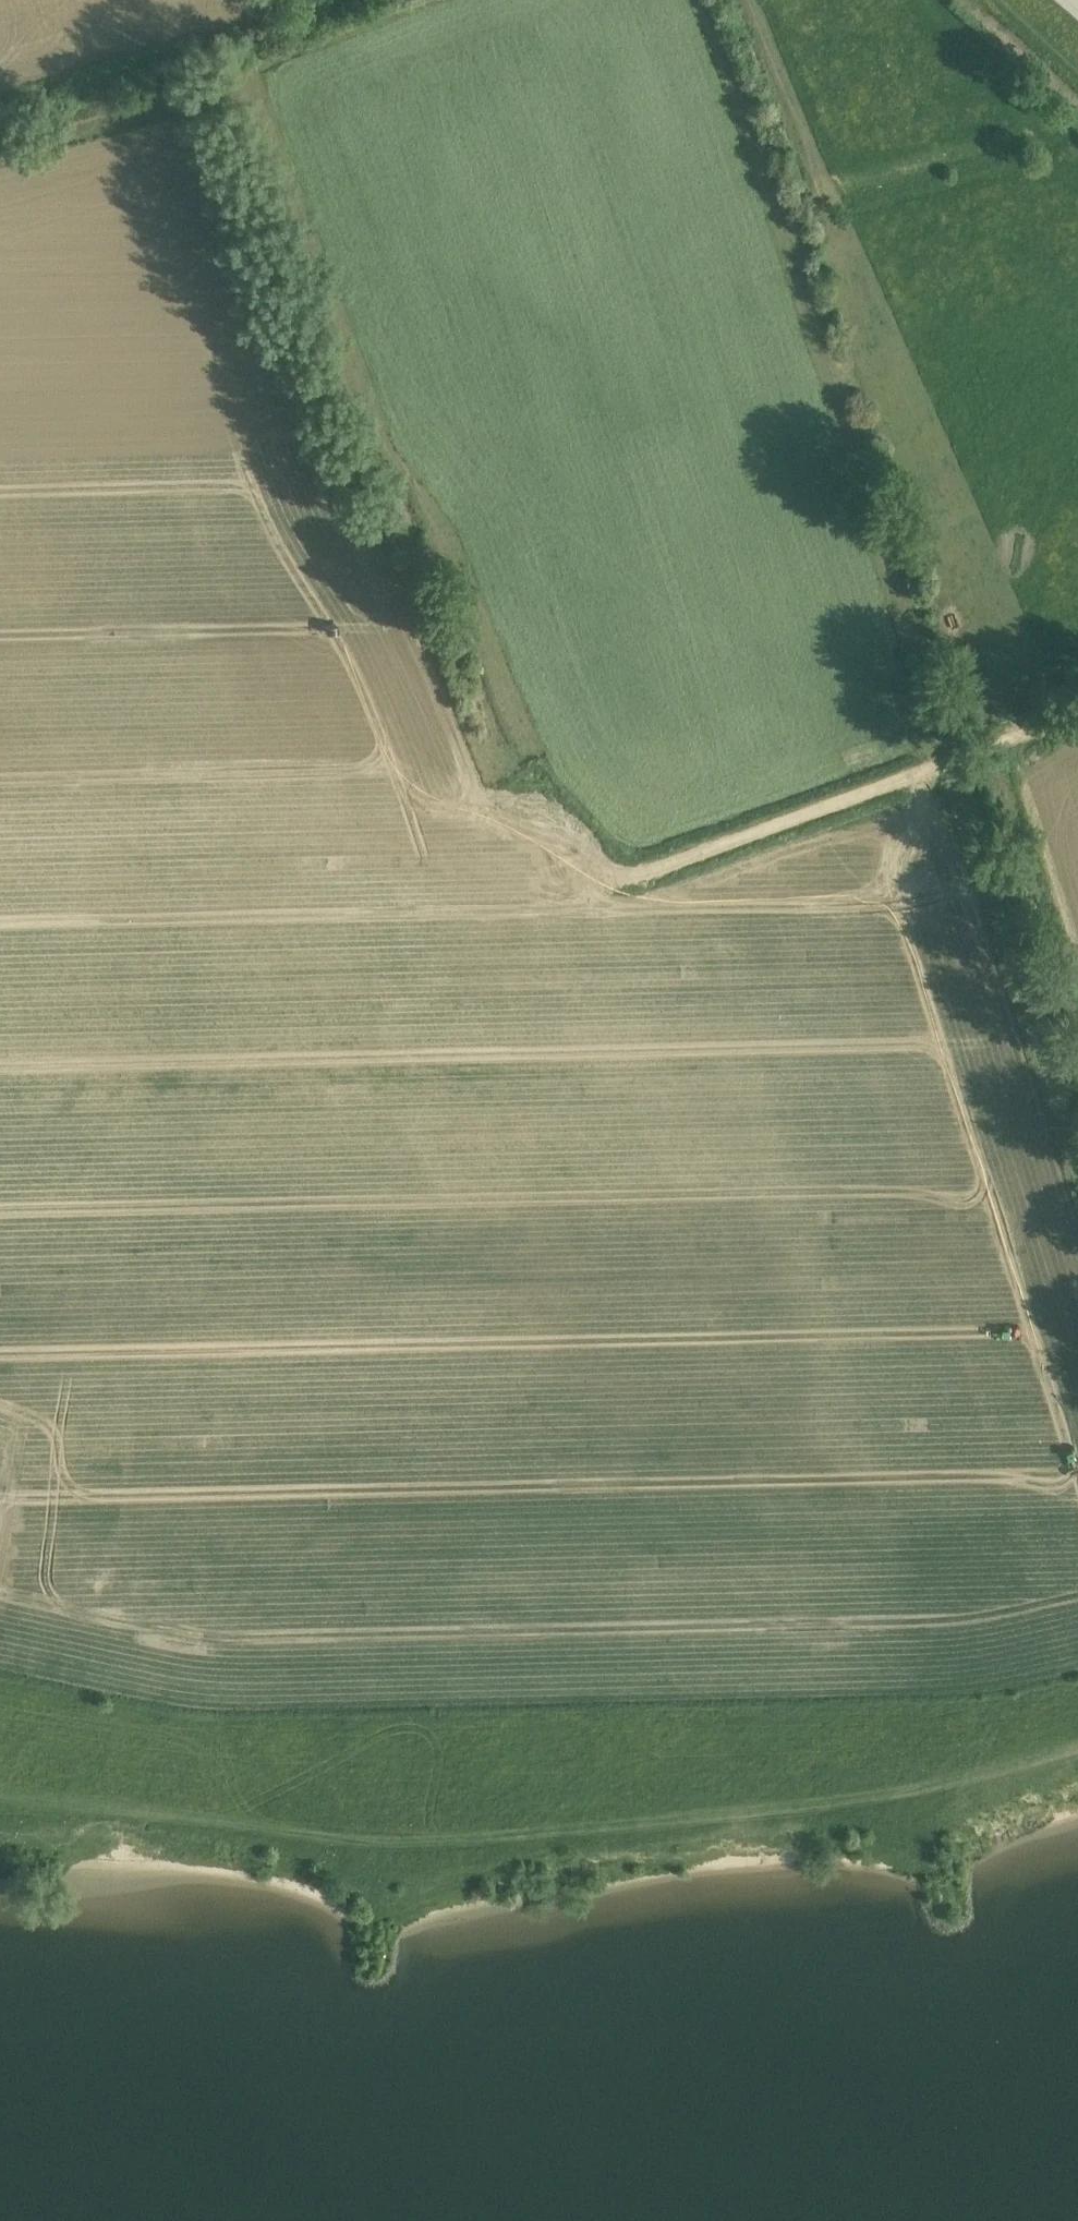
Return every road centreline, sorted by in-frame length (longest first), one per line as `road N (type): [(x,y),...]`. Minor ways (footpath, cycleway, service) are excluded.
road 1 (track): [(1077,708),(656,873)]

